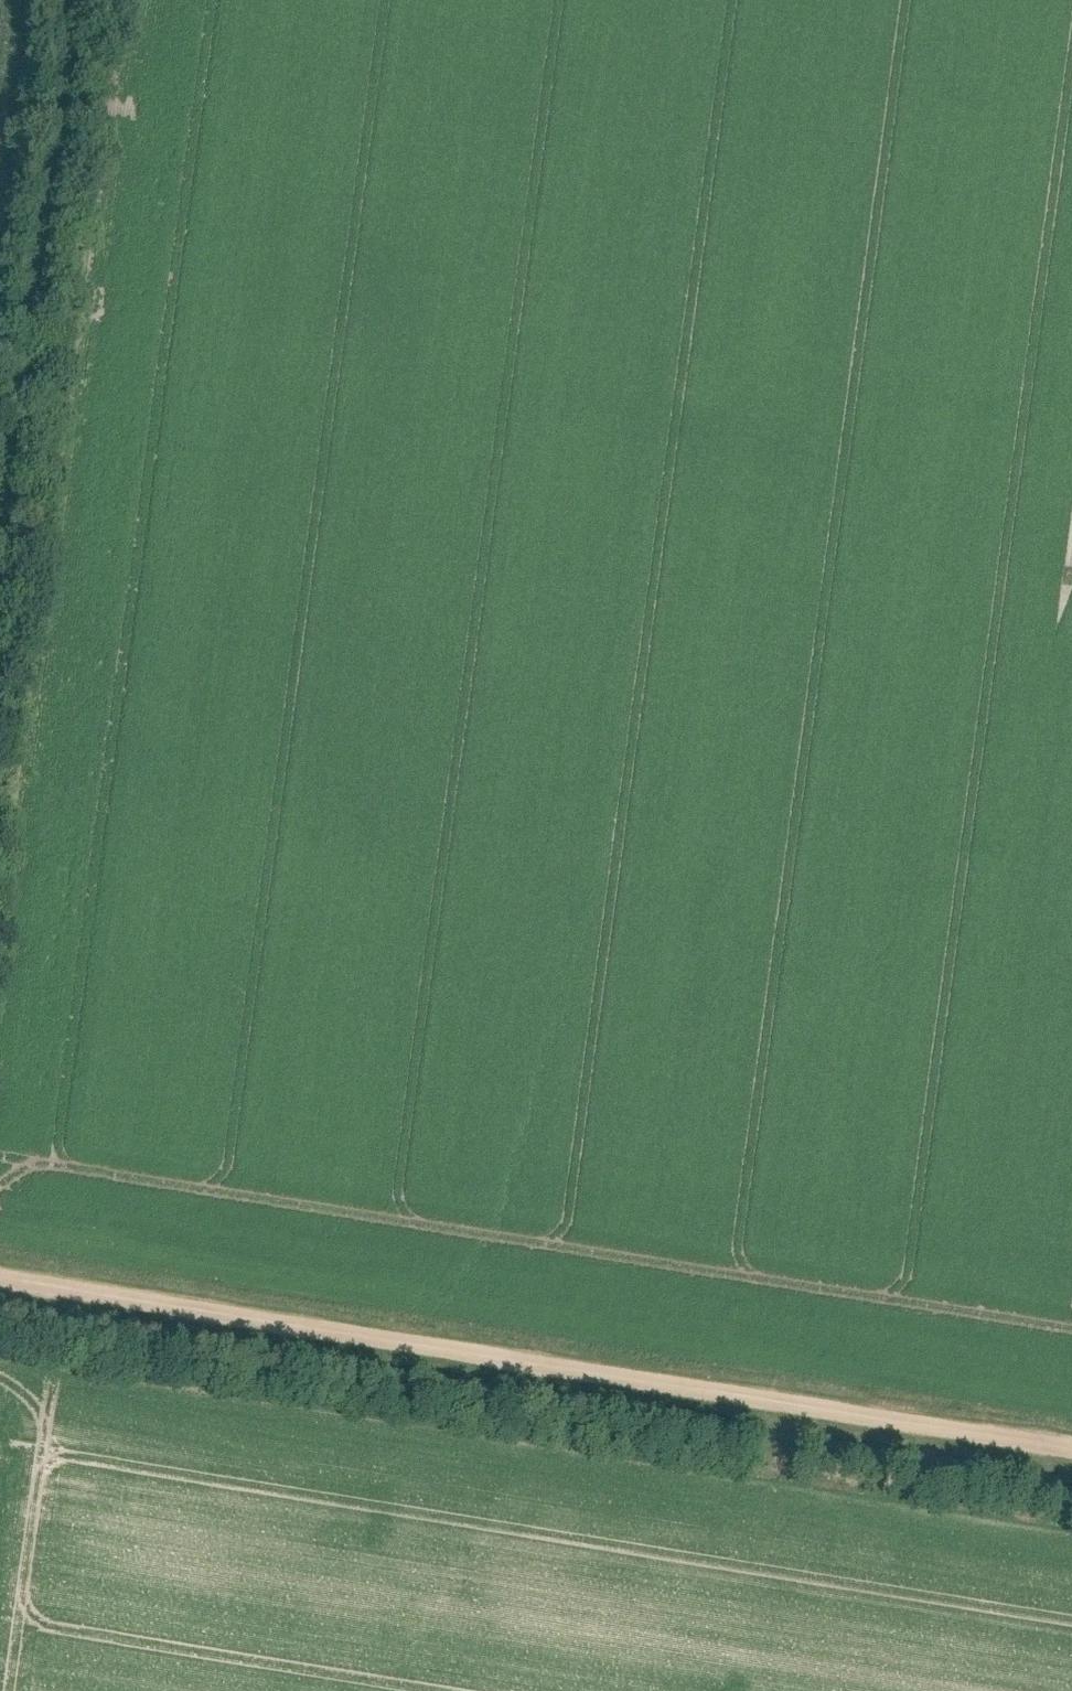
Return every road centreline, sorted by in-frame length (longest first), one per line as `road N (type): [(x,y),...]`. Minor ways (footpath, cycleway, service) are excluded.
road 1 (track): [(0,1273),(1071,1447)]
road 2 (unclassified): [(0,555),(72,0)]

